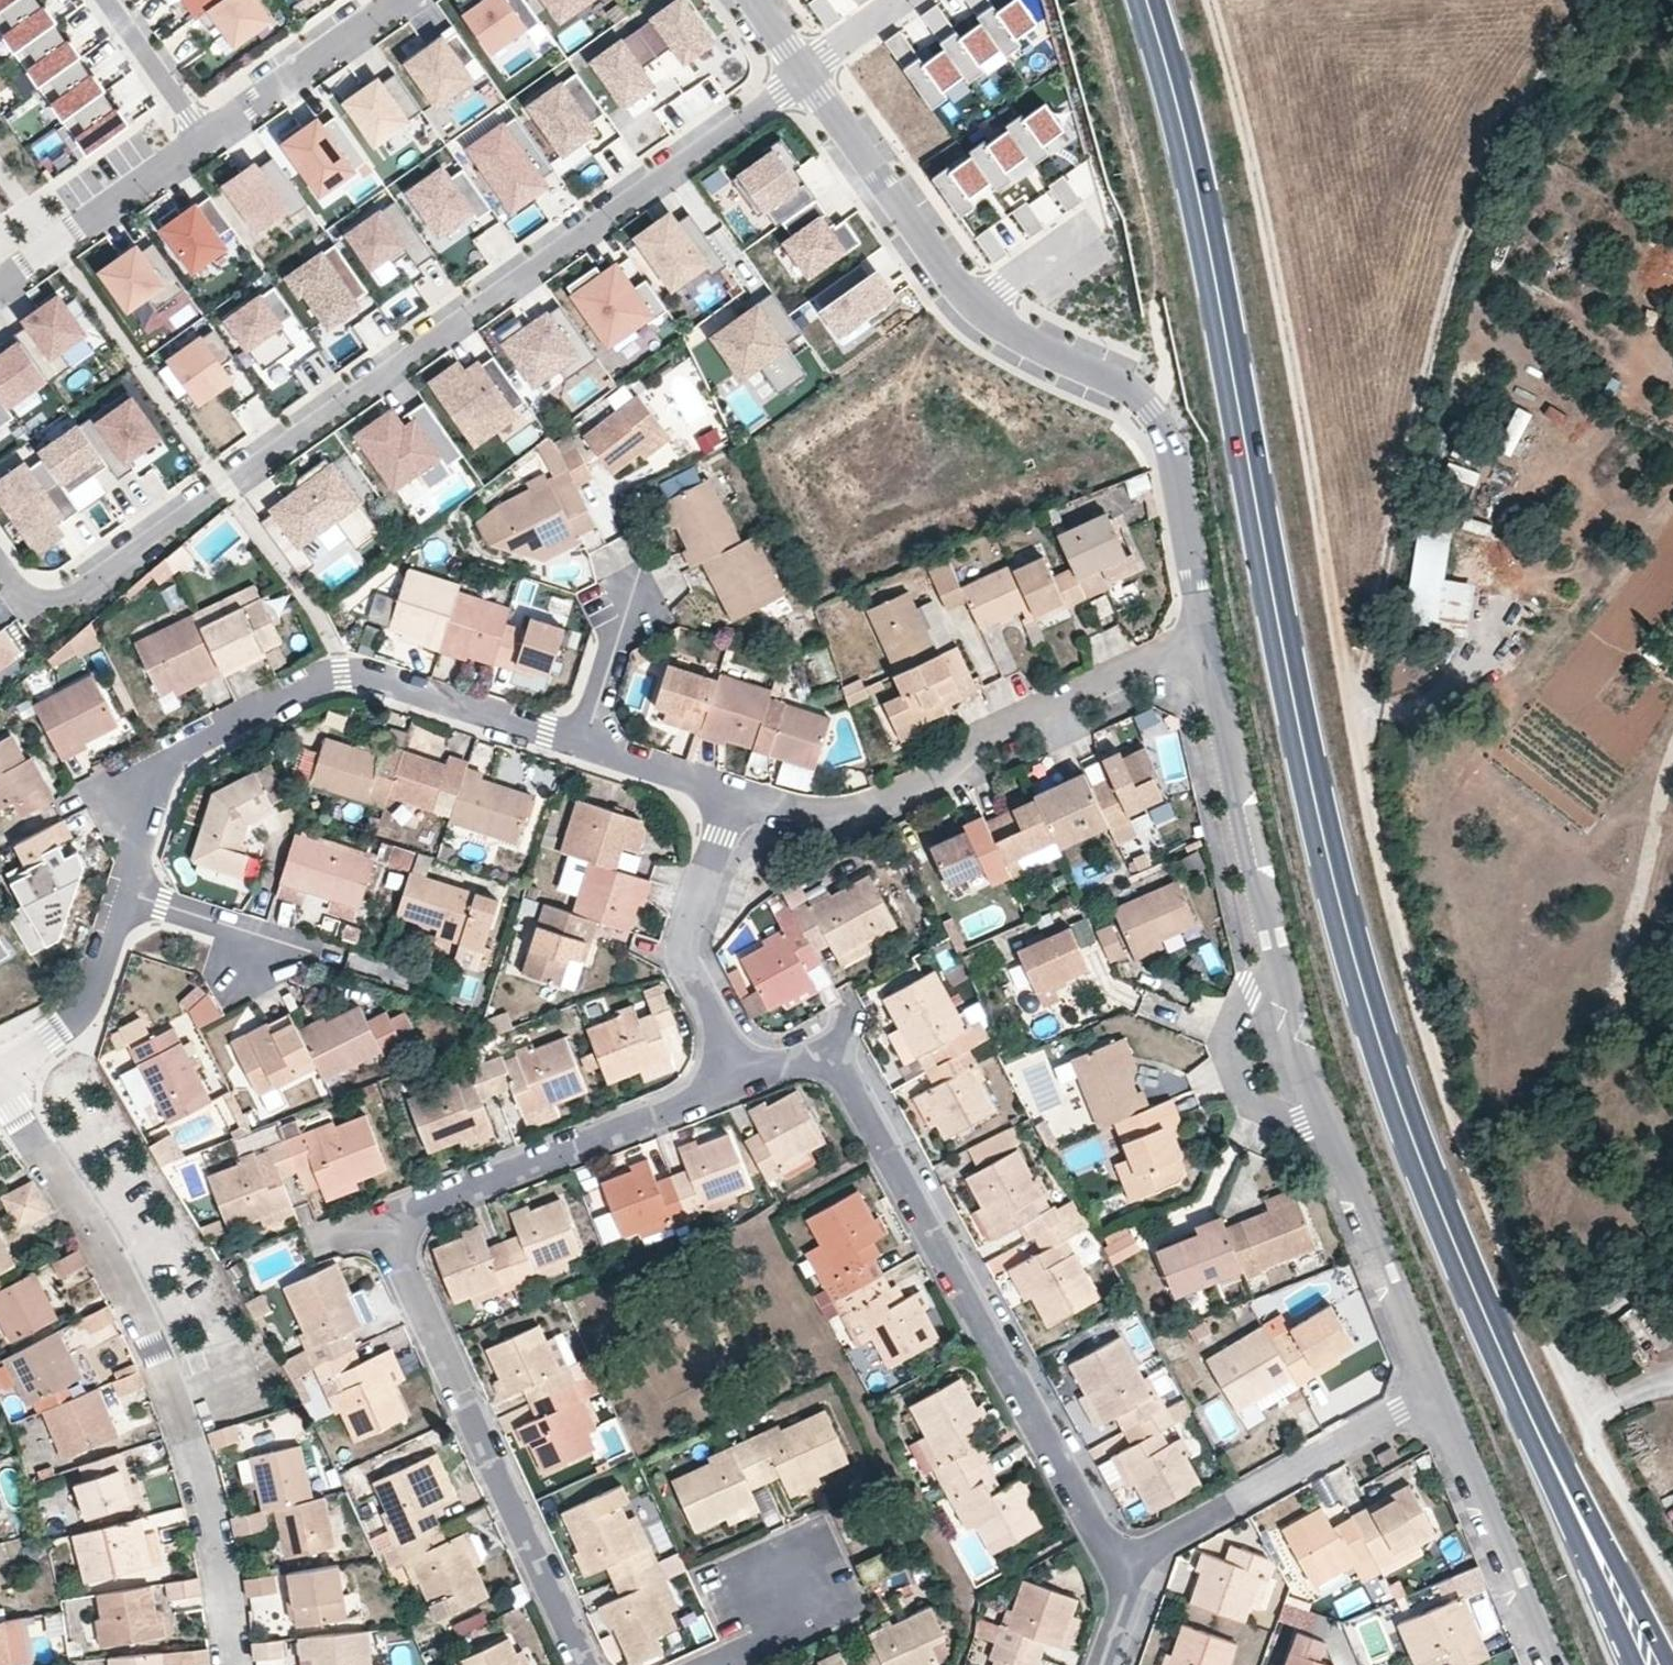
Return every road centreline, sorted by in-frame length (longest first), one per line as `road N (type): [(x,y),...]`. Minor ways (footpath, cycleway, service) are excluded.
road 1 (primary): [(1146,0),(1165,51),(1250,439),(1325,843),(1362,987),(1399,1105),(1590,1539)]
road 2 (residential): [(0,561),(24,596),(78,596),(807,73)]
road 3 (track): [(1672,1579),(1607,1466),(1464,1136),(1369,802),(1353,694)]
road 4 (residential): [(737,1085),(415,1220),(399,1234),(397,1254),(585,1664)]
road 5 (residential): [(1202,646),(1276,965),(1330,1126),(1438,1389)]
road 6 (track): [(1353,694),(1369,665),(1402,483),(1472,207),(1586,0)]
road 7 (residential): [(807,73),(972,304),(1029,343),(1128,387),(1154,411),(1170,444),(1202,646)]
road 8 (track): [(1353,694),(1311,445),(1212,0)]
road 9 (residential): [(1126,1567),(1091,1520),(831,1066),(805,1059),(737,1085)]
road 10 (residential): [(232,1664),(210,1533),(154,1349),(91,1224),(0,1107)]
road 11 (residential): [(125,889),(142,799),(163,767),(342,674),(578,747)]
road 12 (residential): [(735,796),(837,814),(911,793),(985,741),(1139,663),(1202,646)]
road 13 (residential): [(1126,1567),(1438,1389)]
road 14 (residential): [(735,796),(686,949),(737,1085)]
road 15 (residential): [(1438,1389),(1552,1664)]
road 16 (residential): [(0,287),(205,135)]
road 17 (residential): [(205,135),(398,0)]
road 18 (residential): [(0,1066),(77,1017),(125,889)]
road 19 (residential): [(205,135),(109,0)]
road 20 (residential): [(125,889),(237,934),(253,976)]
road 21 (residential): [(578,747),(735,796)]
road 22 (residential): [(578,747),(626,596)]
road 23 (primary): [(1666,1664),(1616,1560),(1590,1539)]
road 24 (residential): [(717,1664),(804,1628),(782,1578)]
road 25 (track): [(1554,1343),(1672,1261)]
road 26 (primary): [(1590,1539),(1591,1572),(1632,1664)]

